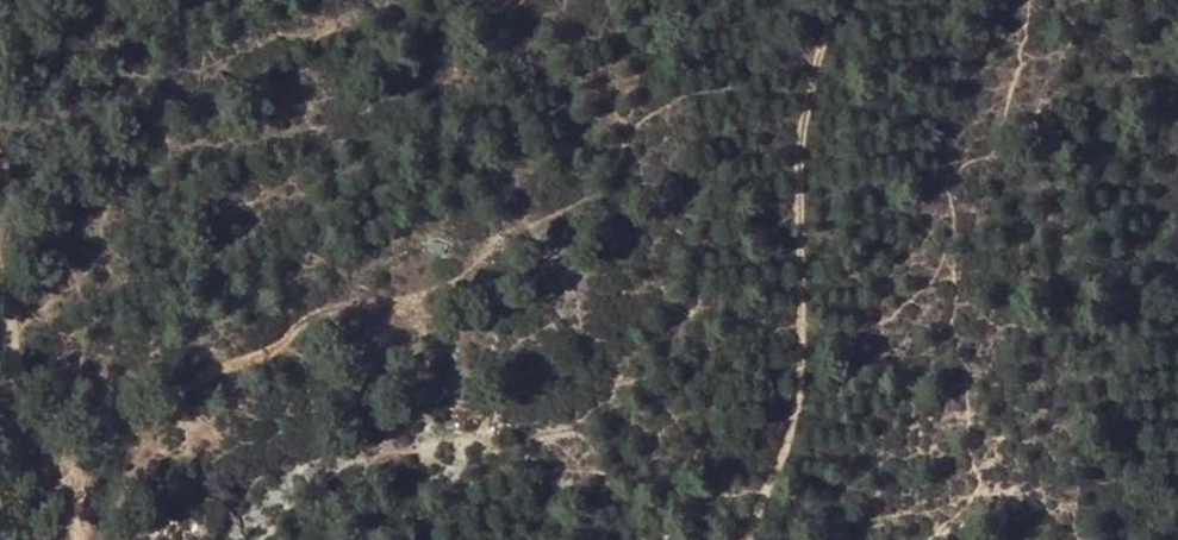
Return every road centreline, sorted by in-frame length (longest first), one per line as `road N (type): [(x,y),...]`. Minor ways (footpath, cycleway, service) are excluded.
road 1 (track): [(728,539),(799,396),(833,30),(844,0)]
road 2 (track): [(0,284),(11,364),(79,539)]

